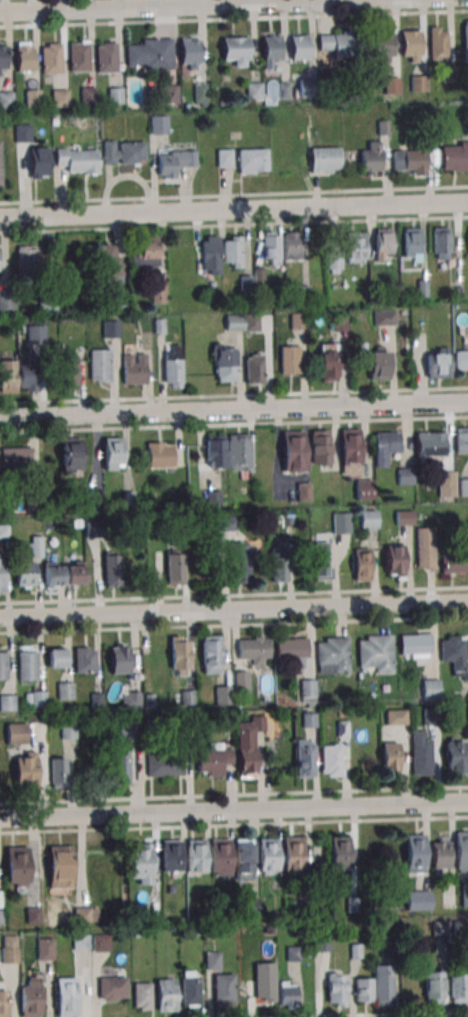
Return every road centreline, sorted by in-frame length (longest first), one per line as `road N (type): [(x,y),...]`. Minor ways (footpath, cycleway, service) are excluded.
road 1 (residential): [(0,616),(467,600)]
road 2 (residential): [(0,819),(467,803)]
road 3 (residential): [(0,417),(467,402)]
road 4 (residential): [(0,214),(467,203)]
road 5 (residential): [(0,12),(348,0)]

